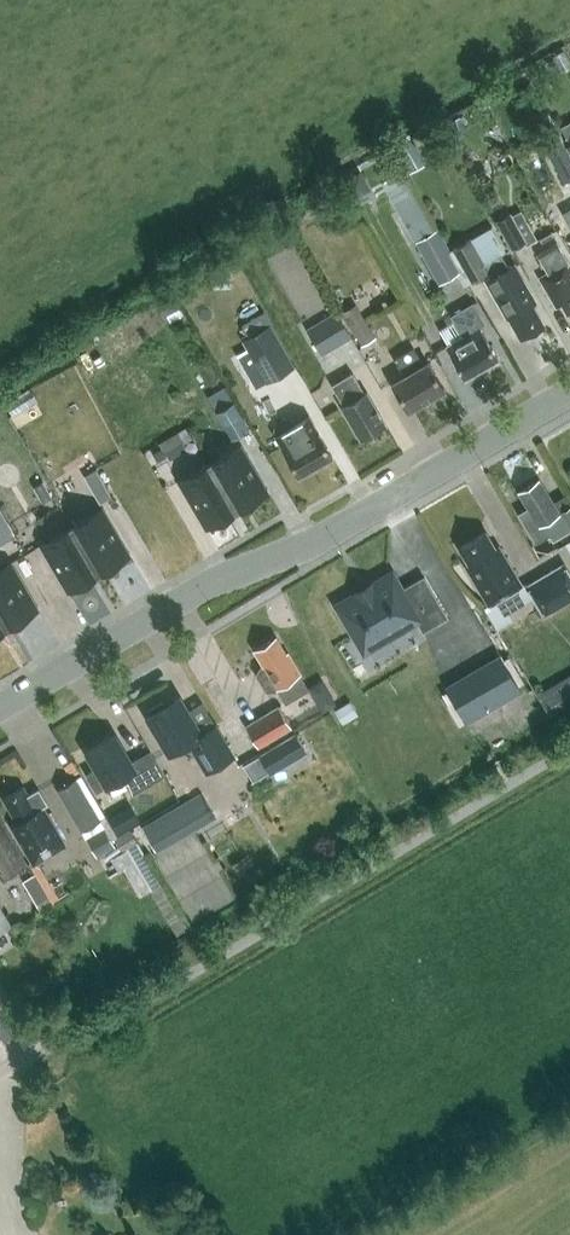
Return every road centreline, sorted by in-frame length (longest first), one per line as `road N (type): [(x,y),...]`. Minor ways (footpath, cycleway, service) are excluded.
road 1 (tertiary): [(0,710),(227,579),(326,538),(569,394)]

